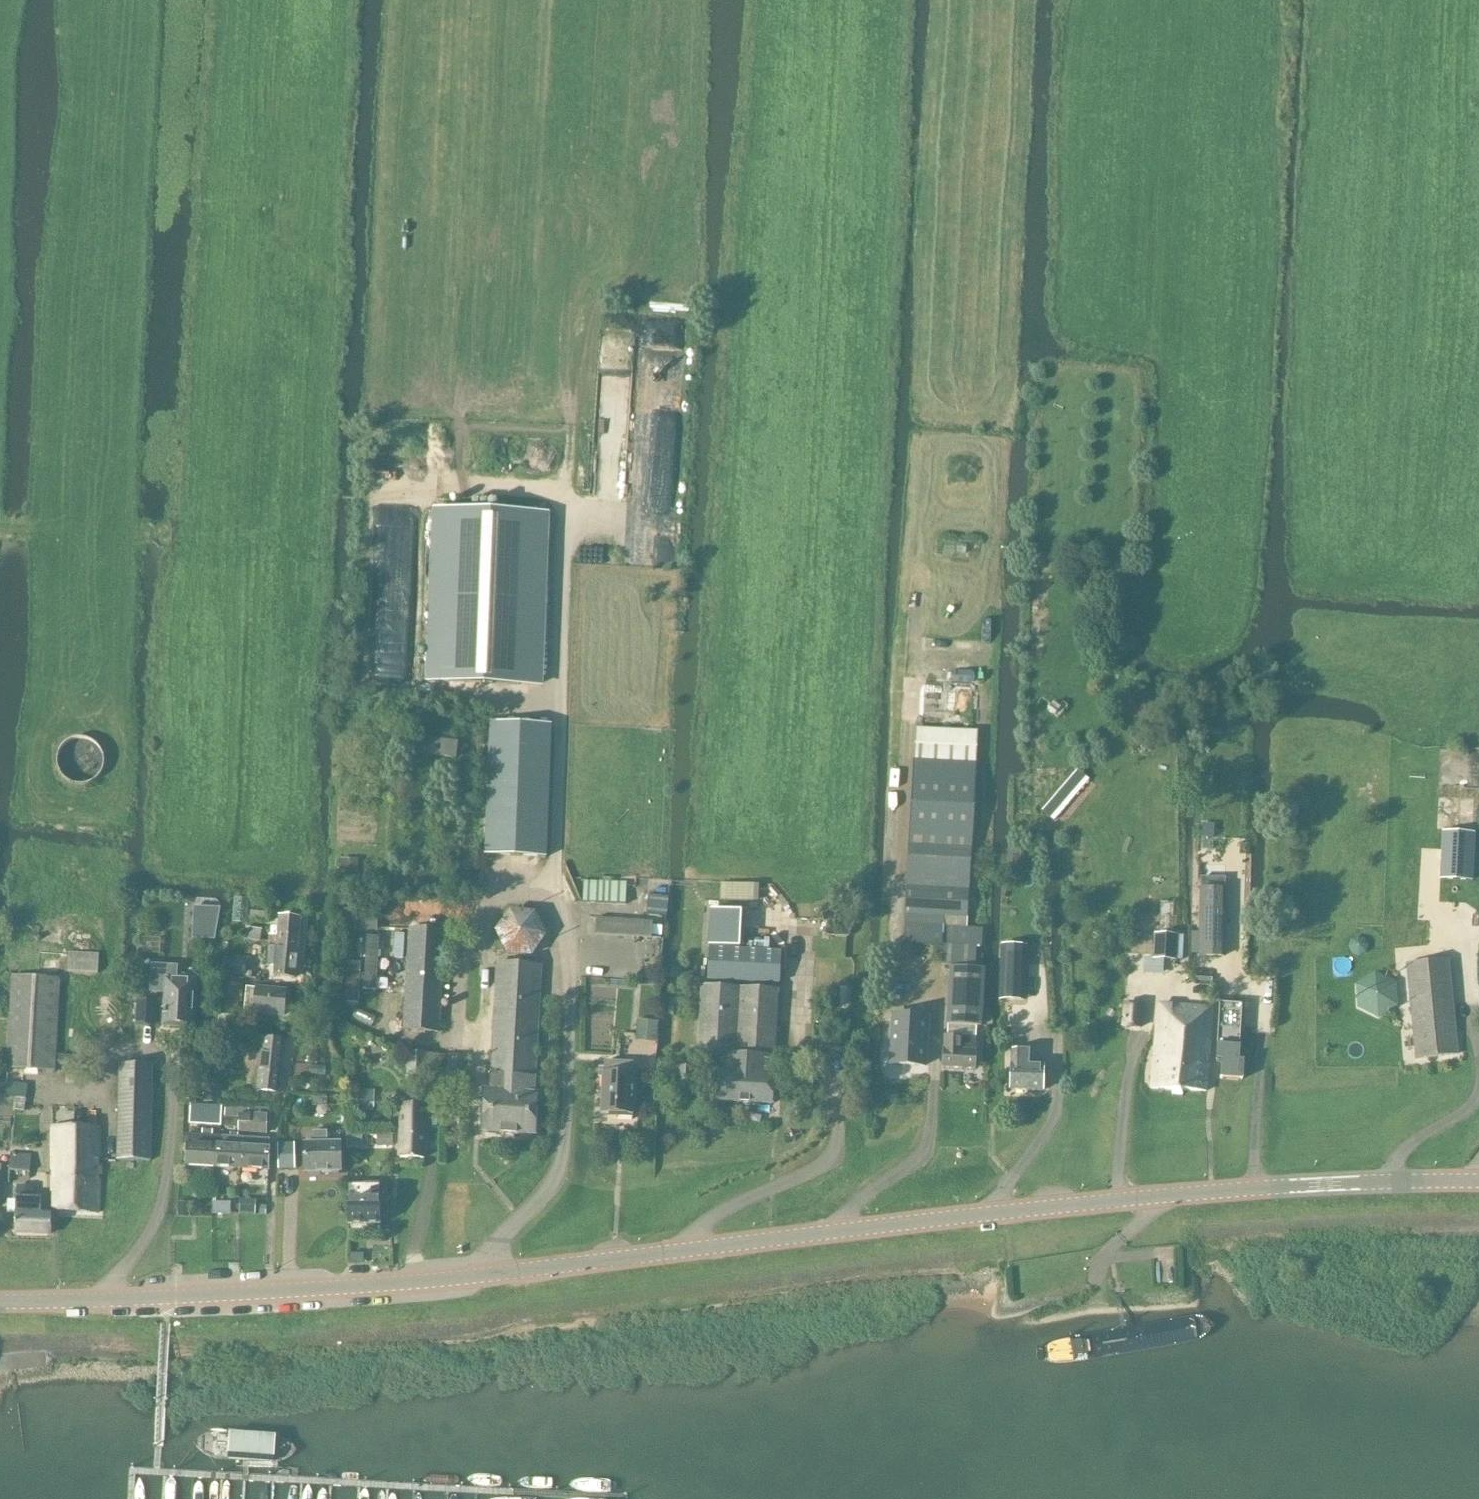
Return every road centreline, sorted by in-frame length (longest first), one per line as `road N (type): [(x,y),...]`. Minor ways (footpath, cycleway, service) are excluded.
road 1 (tertiary): [(0,1302),(334,1290),(1218,1192),(1478,1182)]

